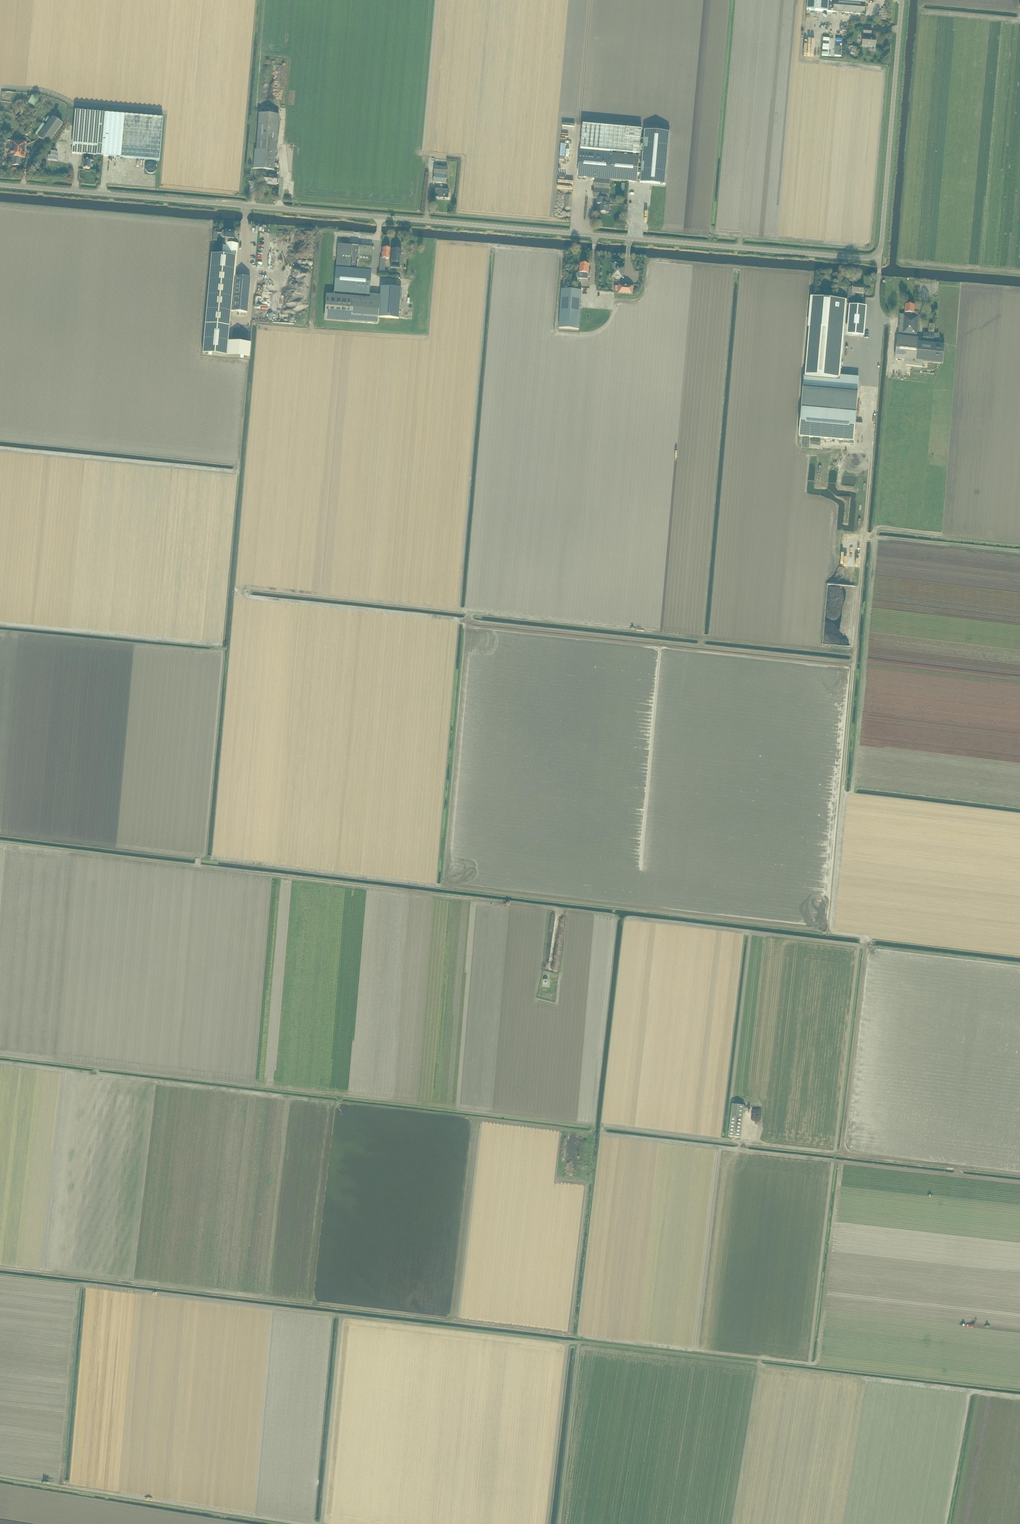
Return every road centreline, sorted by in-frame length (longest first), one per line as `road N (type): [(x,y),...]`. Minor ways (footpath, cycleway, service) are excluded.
road 1 (unclassified): [(862,258),(0,184)]
road 2 (track): [(580,121),(560,119),(550,220),(459,211),(464,157),(423,154),(436,0)]
road 3 (track): [(198,866),(558,908),(550,972)]
road 4 (track): [(0,1475),(302,1523)]
road 5 (unclassified): [(862,258),(877,255),(882,243),(902,0)]
road 6 (track): [(577,225),(581,186),(573,185),(591,0)]
road 7 (track): [(0,842),(198,866)]
road 8 (track): [(805,0),(800,60),(884,69)]
road 9 (track): [(264,0),(260,51),(277,54),(274,109),(282,110)]

